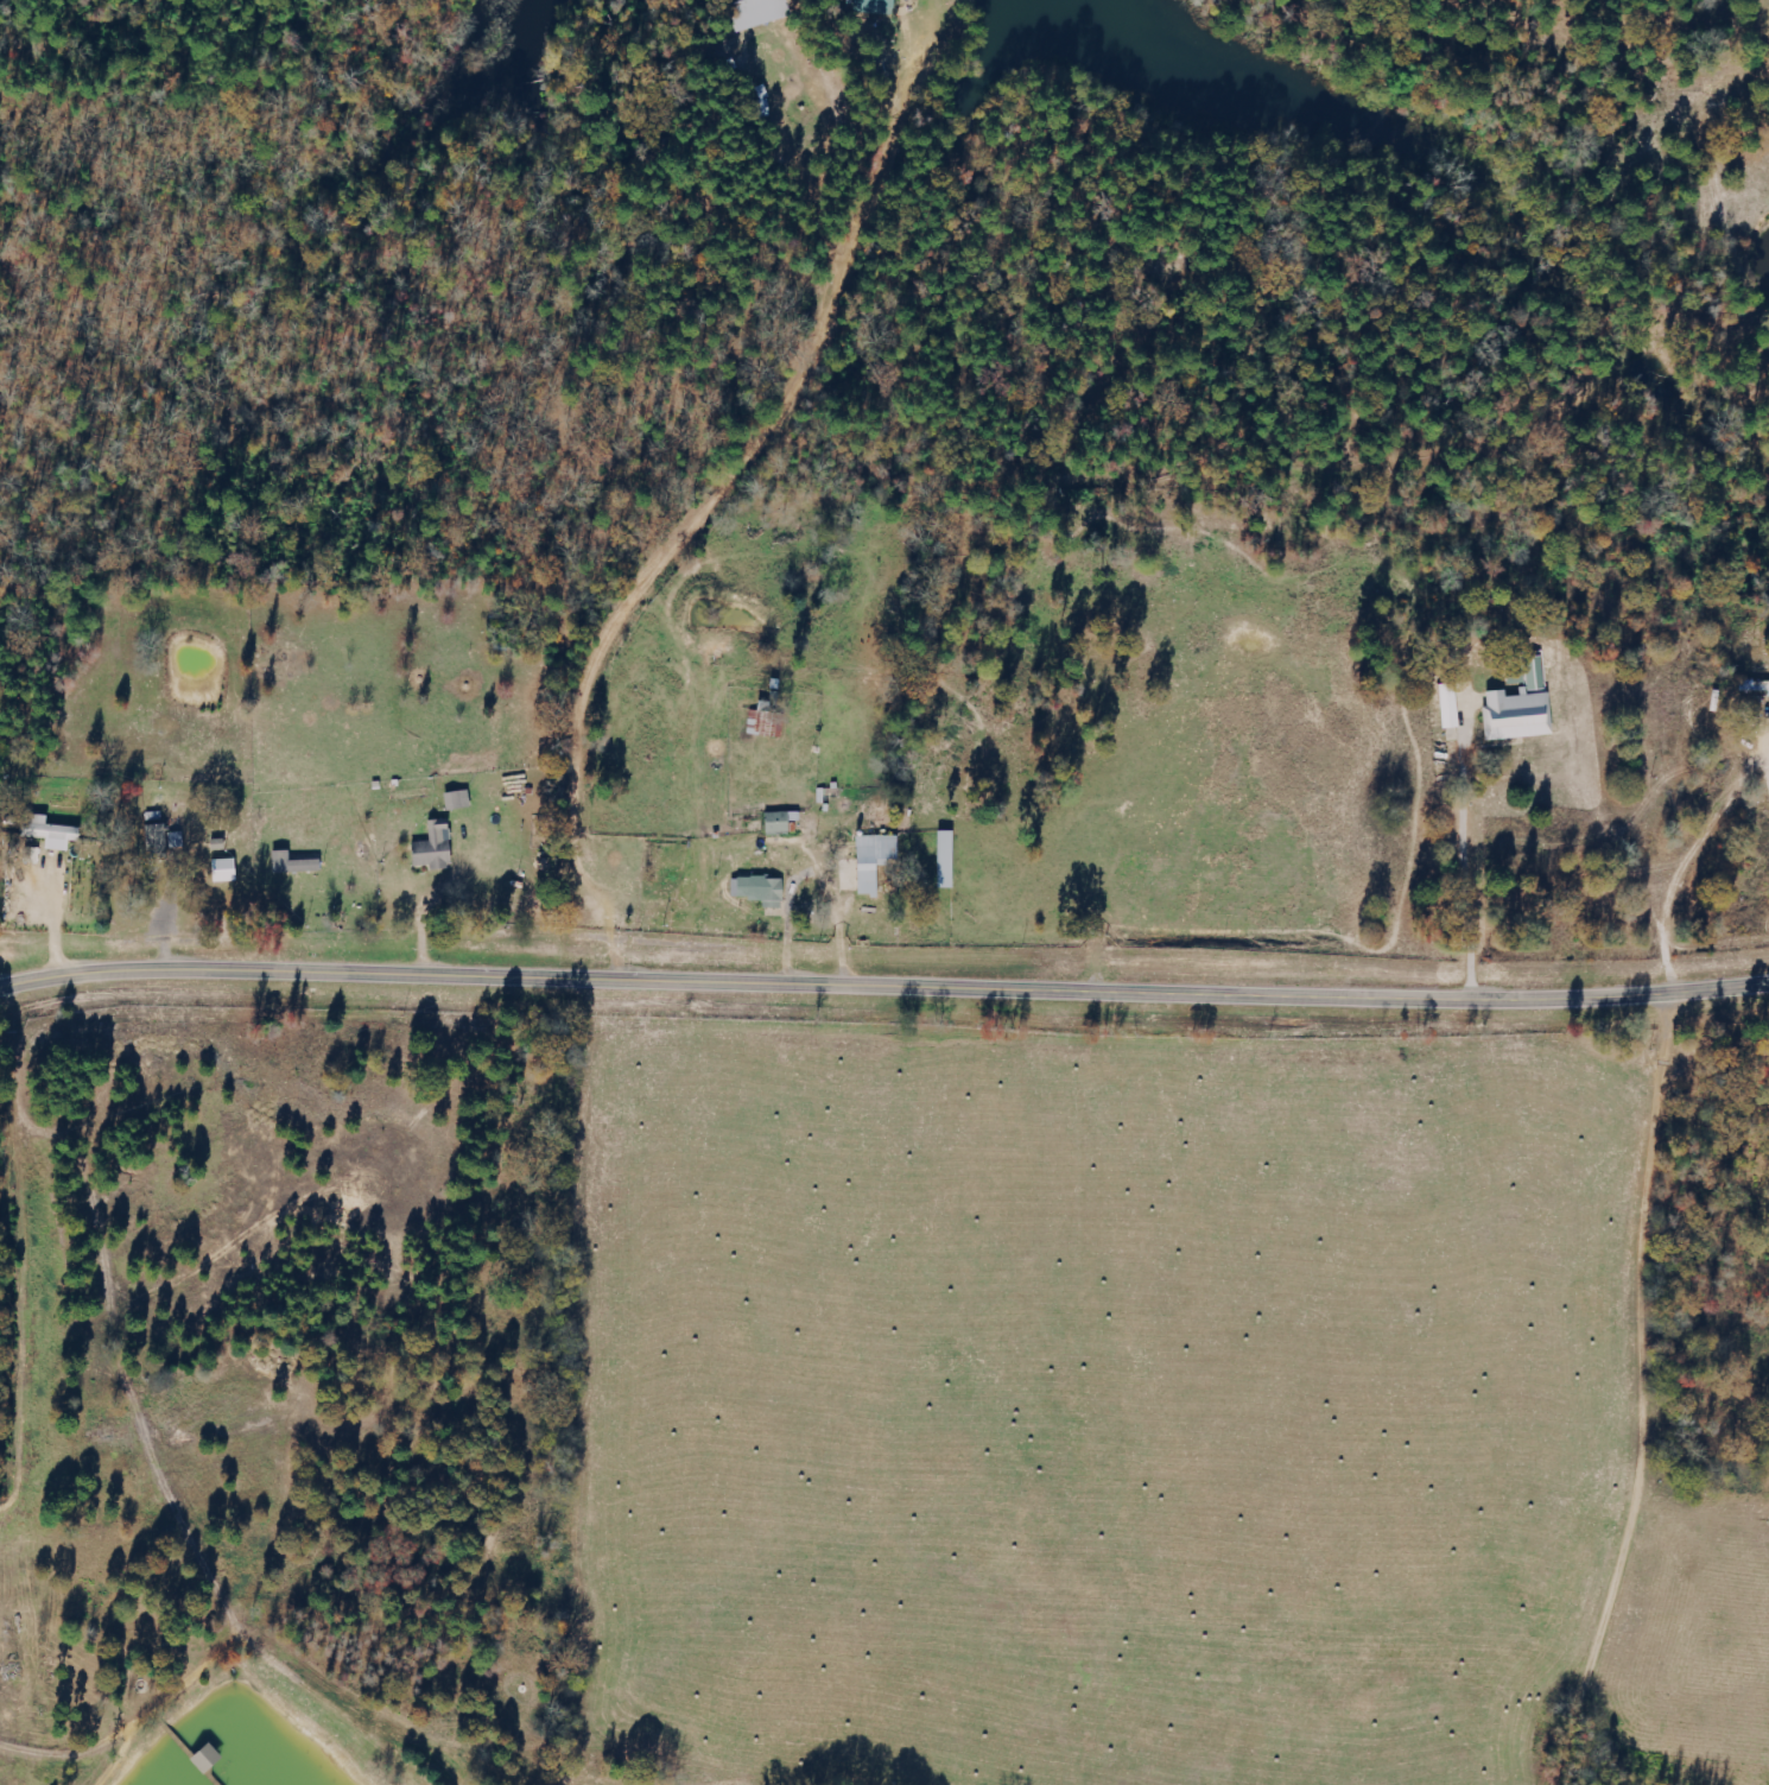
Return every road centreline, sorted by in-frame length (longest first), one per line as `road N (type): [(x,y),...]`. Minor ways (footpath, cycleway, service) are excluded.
road 1 (tertiary): [(0,991),(126,974),(216,973),(1516,1004),(1768,985)]

